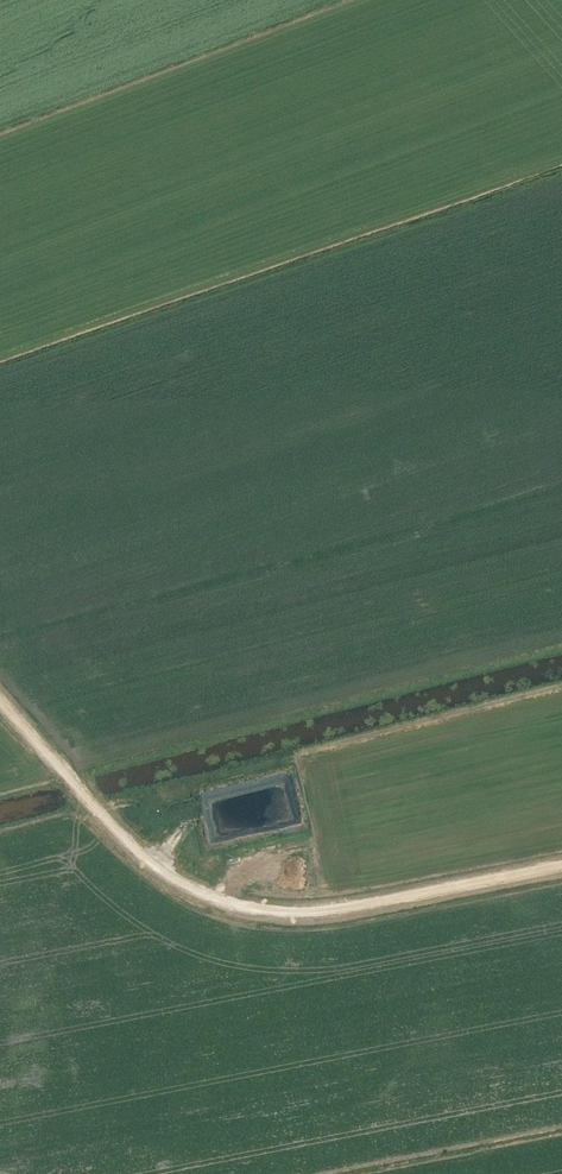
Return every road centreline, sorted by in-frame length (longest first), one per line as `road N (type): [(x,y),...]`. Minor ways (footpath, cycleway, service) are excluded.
road 1 (unclassified): [(561,866),(324,911),(230,904),(144,856),(0,700)]

